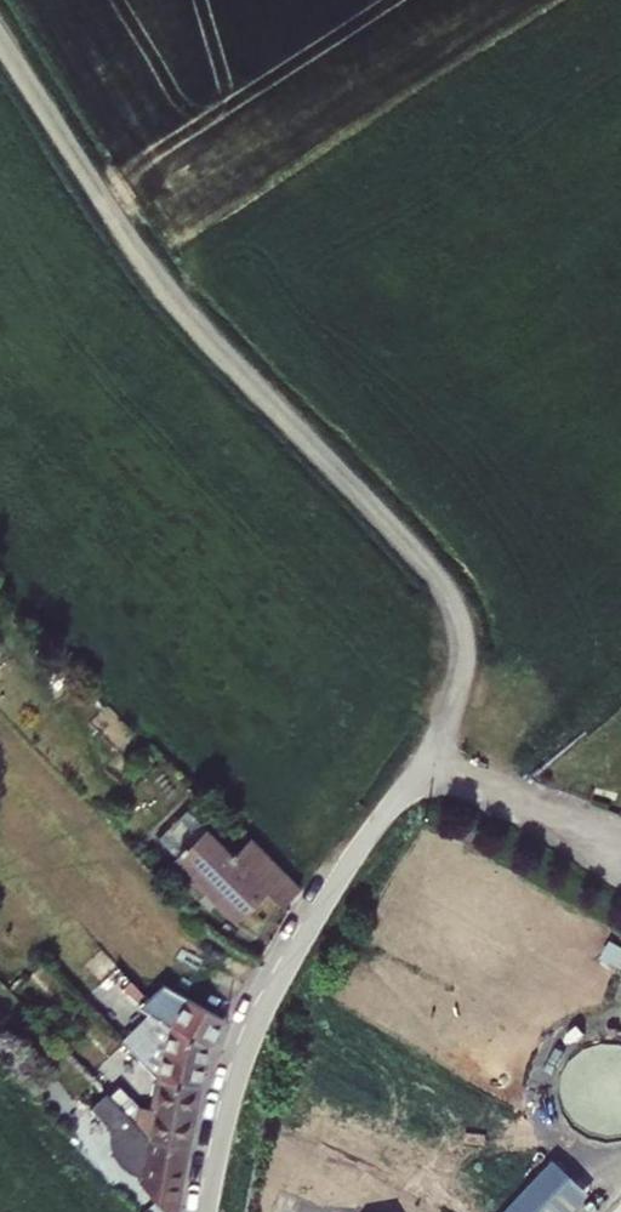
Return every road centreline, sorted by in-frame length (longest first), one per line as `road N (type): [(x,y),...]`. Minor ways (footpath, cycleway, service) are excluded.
road 1 (track): [(458,688),(460,626),(442,586),(185,317),(0,40)]
road 2 (unclassified): [(420,759),(272,994),(237,1081),(207,1211)]

